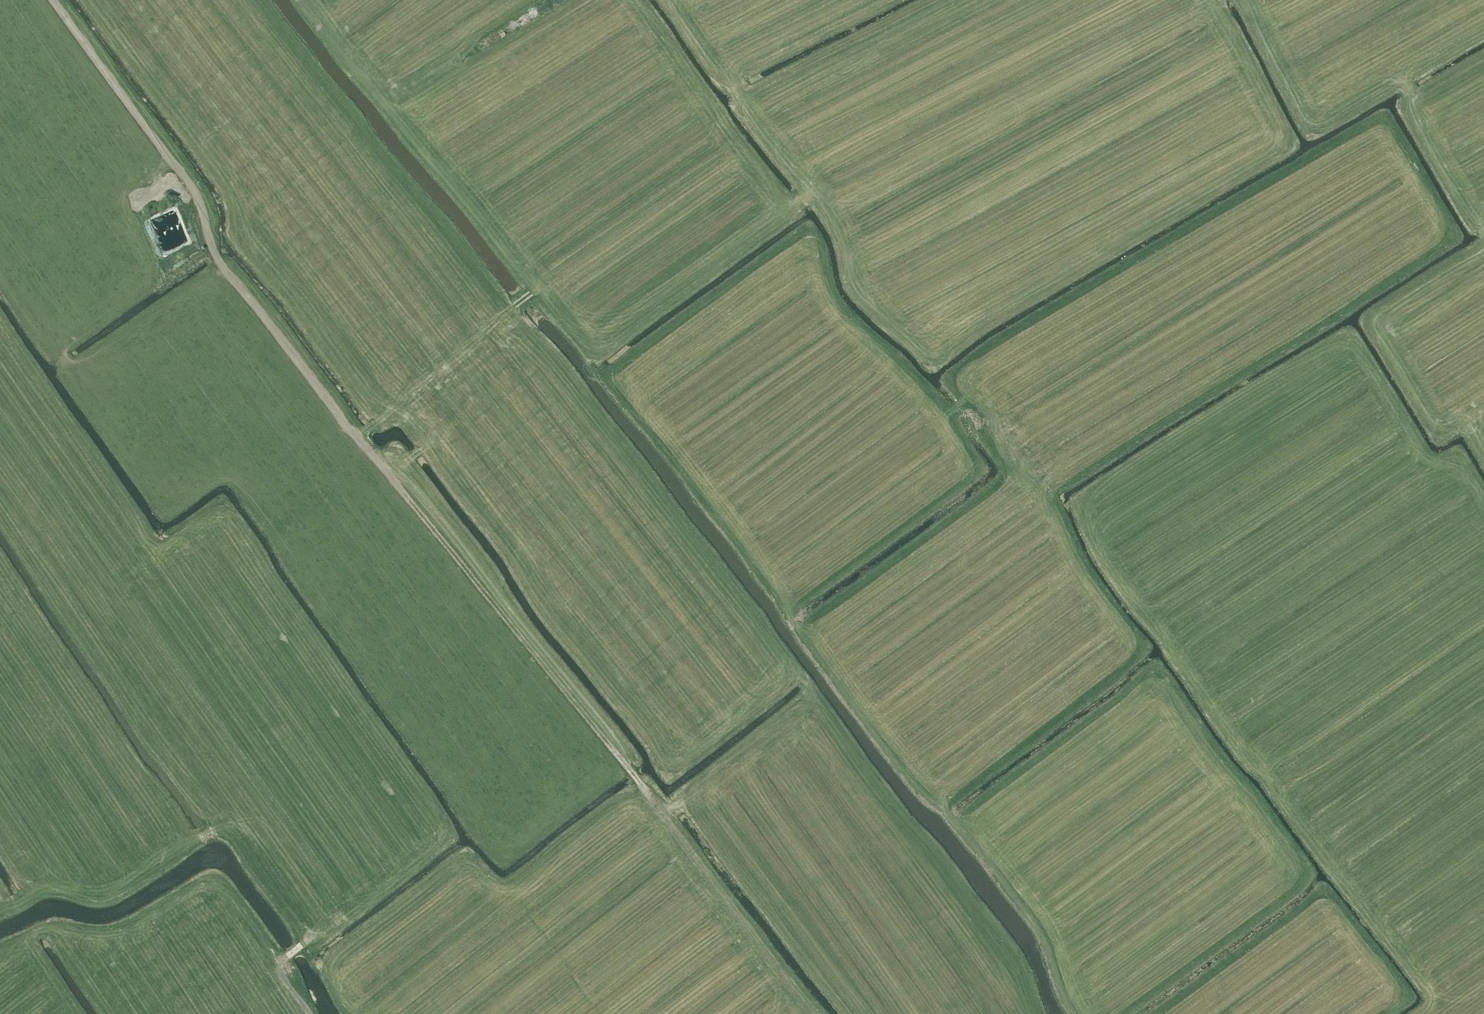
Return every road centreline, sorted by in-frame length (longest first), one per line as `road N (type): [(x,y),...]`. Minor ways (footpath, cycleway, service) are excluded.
road 1 (track): [(52,0),(197,197),(224,271),(659,811)]

